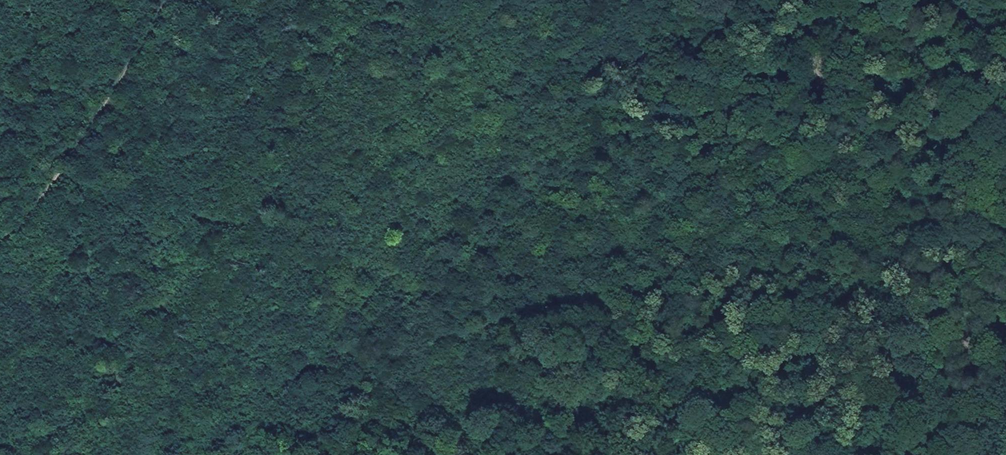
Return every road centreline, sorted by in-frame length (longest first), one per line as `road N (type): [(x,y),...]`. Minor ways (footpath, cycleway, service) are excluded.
road 1 (track): [(993,8),(977,371),(981,454)]
road 2 (track): [(993,8),(969,23),(955,83),(929,130),(899,167),(866,166)]
road 3 (track): [(797,0),(866,166)]

